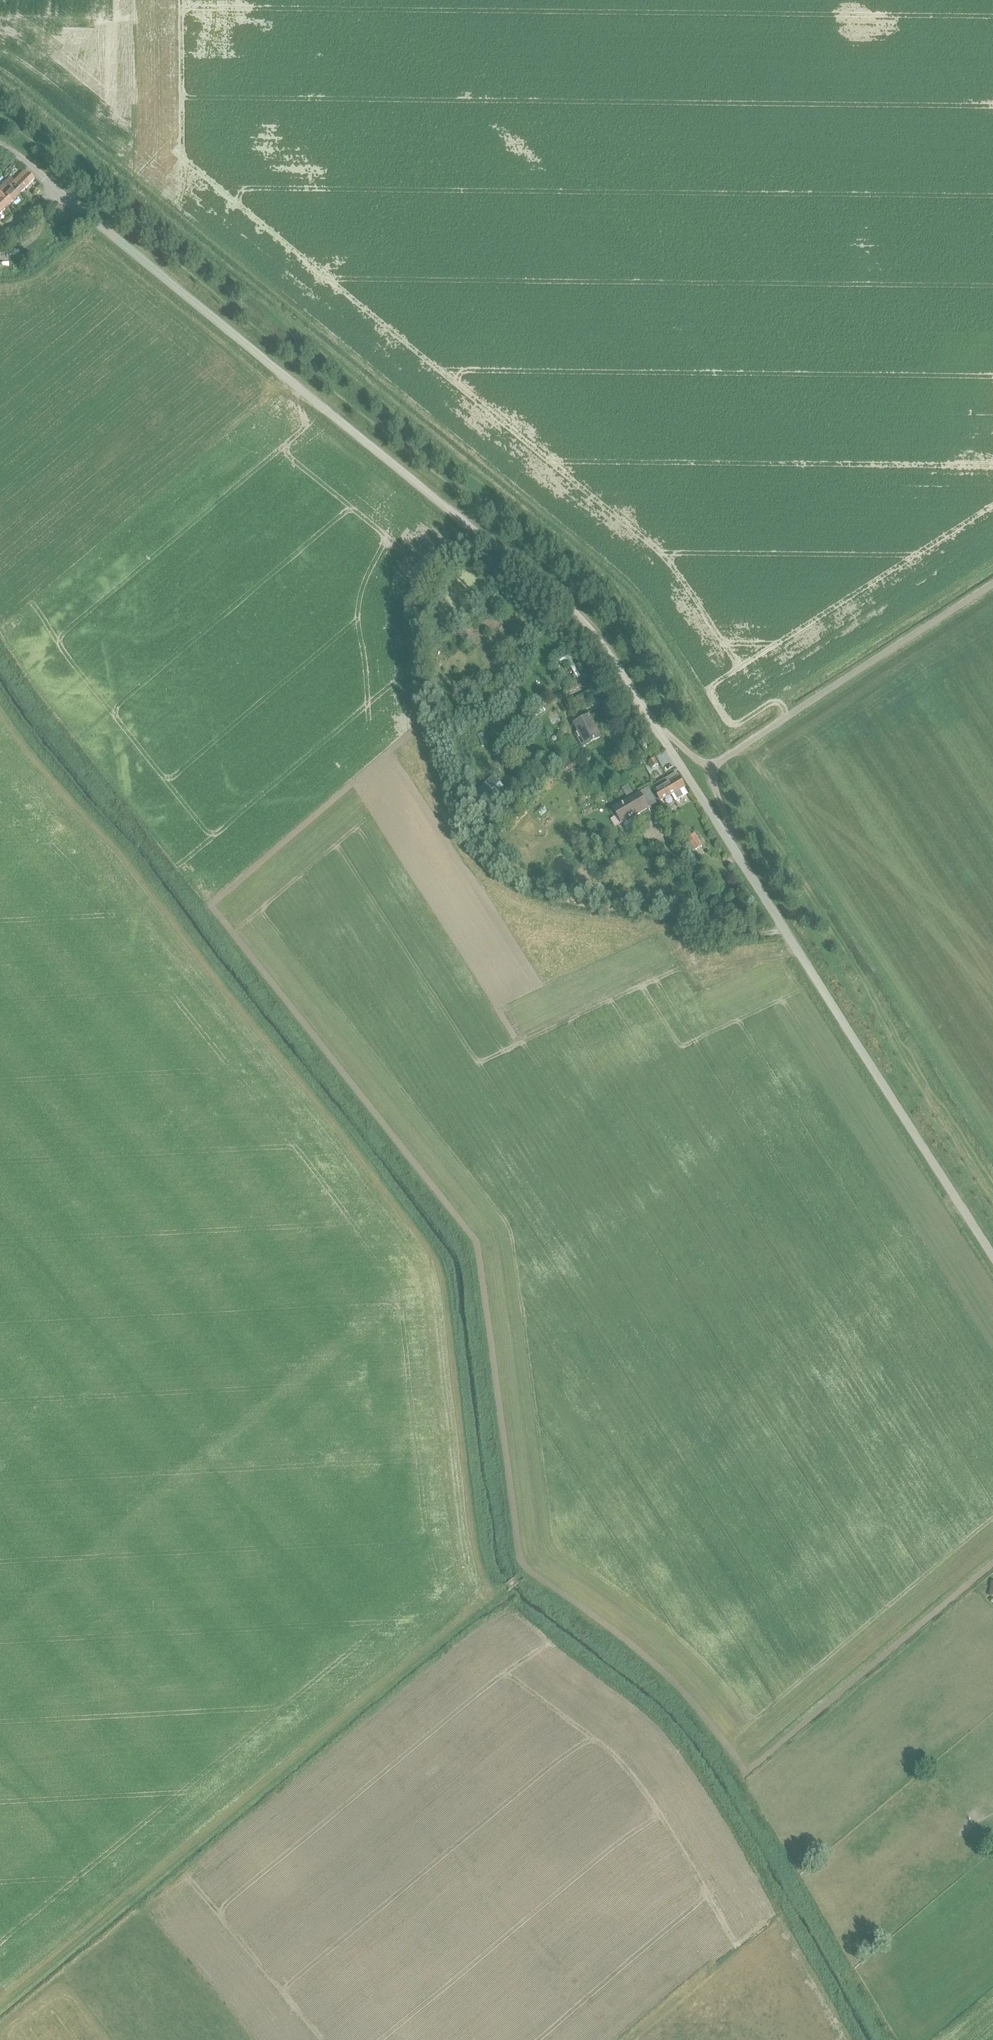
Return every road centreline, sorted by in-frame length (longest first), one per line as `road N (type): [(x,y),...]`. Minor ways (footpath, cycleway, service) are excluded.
road 1 (track): [(0,86),(625,600),(992,1176)]
road 2 (tertiary): [(56,190),(604,639),(656,727)]
road 3 (tertiary): [(737,855),(992,1256)]
road 4 (unclassified): [(709,768),(992,586)]
road 5 (tertiary): [(656,727),(737,855)]

